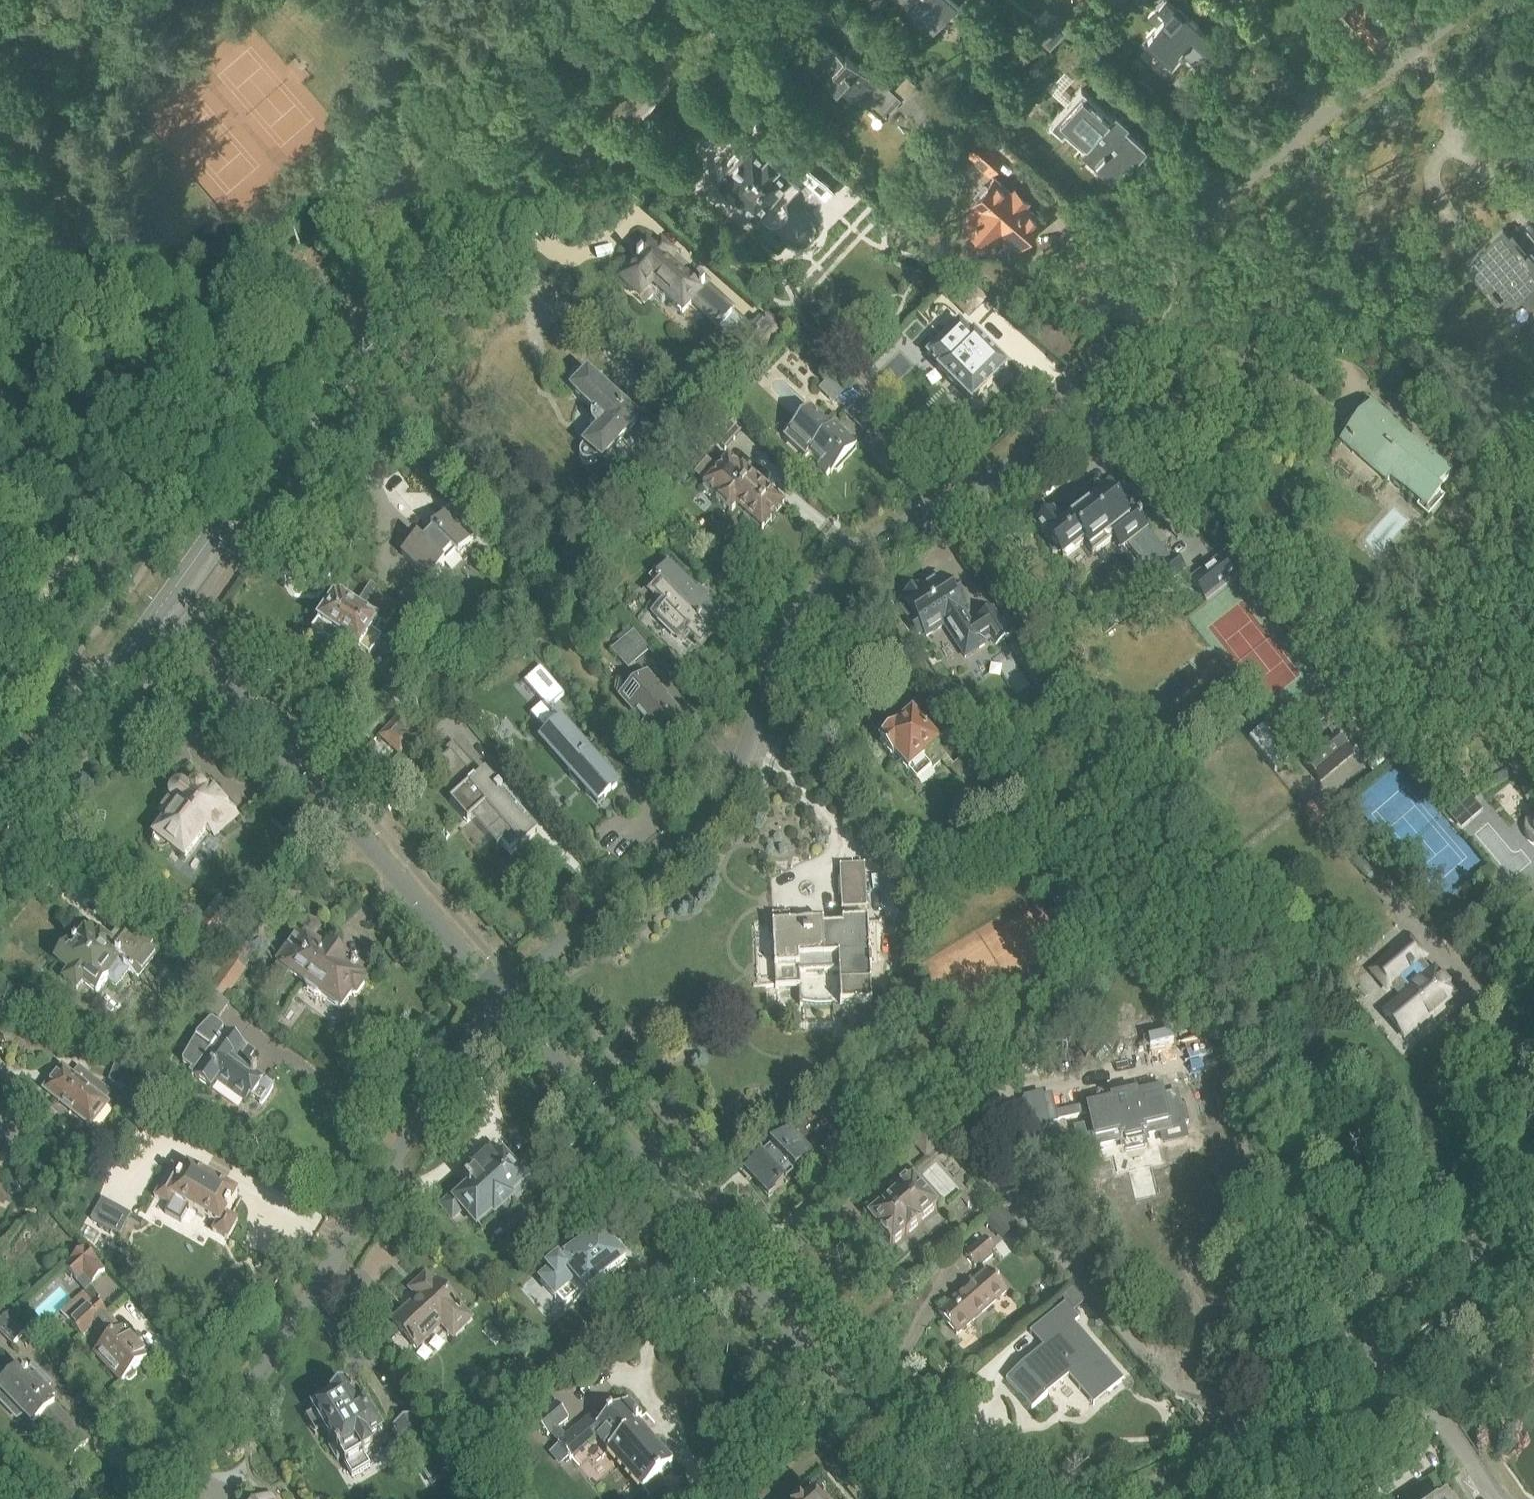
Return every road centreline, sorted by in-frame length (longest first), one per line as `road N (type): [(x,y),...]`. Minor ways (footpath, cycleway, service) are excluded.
road 1 (residential): [(497,992),(606,916),(721,804),(778,654),(807,603),(847,560),(1023,455),(1101,370),(1220,204),(1474,0)]
road 2 (tertiary): [(691,0),(290,438),(159,613)]
road 3 (residential): [(939,1498),(497,992)]
road 4 (residential): [(135,1498),(284,1346),(497,992)]
road 5 (residential): [(497,992),(159,613)]
road 6 (residential): [(1150,1498),(1274,1430),(1375,1345)]
road 7 (tertiary): [(159,613),(0,817)]
road 8 (residential): [(1375,1345),(1533,1214)]

